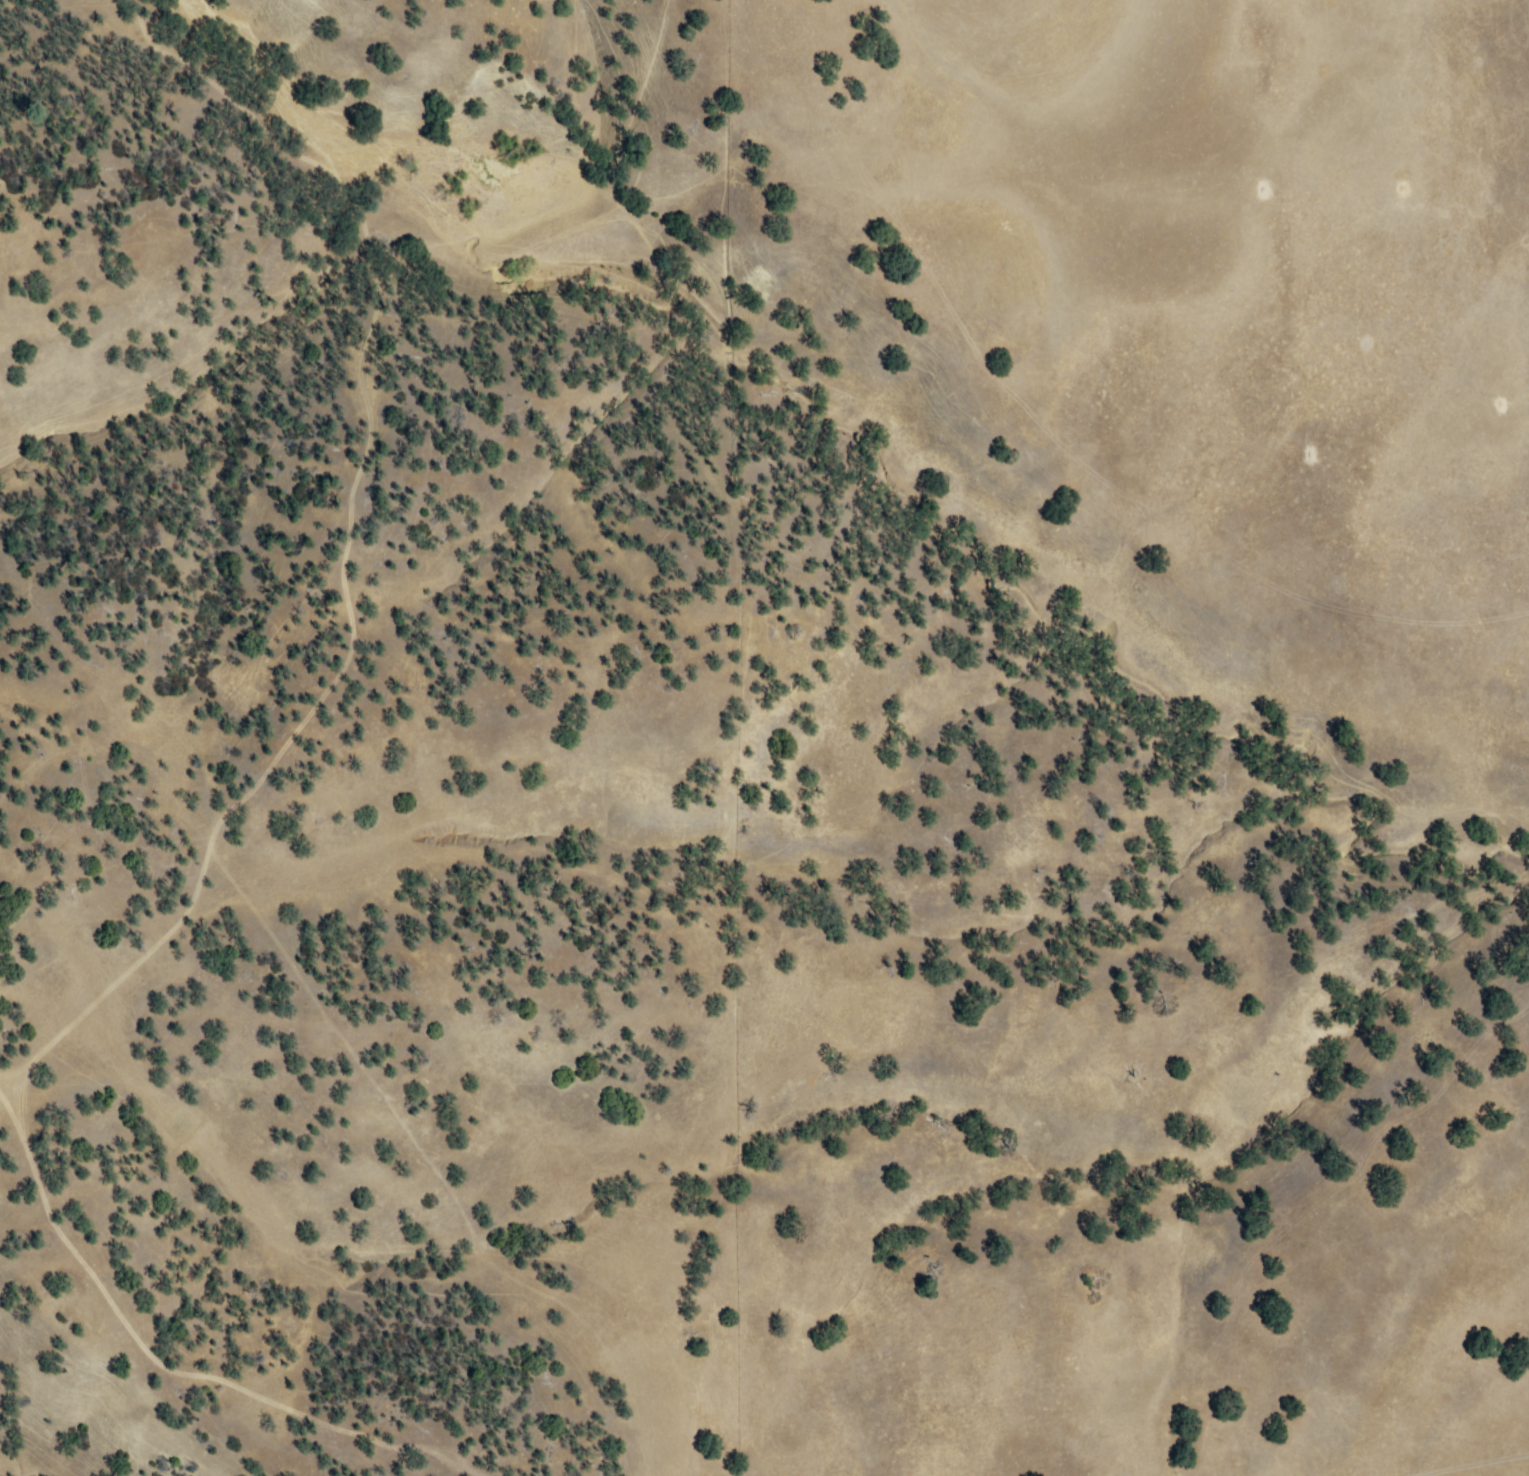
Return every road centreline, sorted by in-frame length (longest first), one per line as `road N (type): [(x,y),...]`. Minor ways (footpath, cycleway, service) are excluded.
road 1 (track): [(506,1475),(424,1438),(374,1454),(350,1452),(241,1384),(150,1342),(65,1223),(0,1090)]

